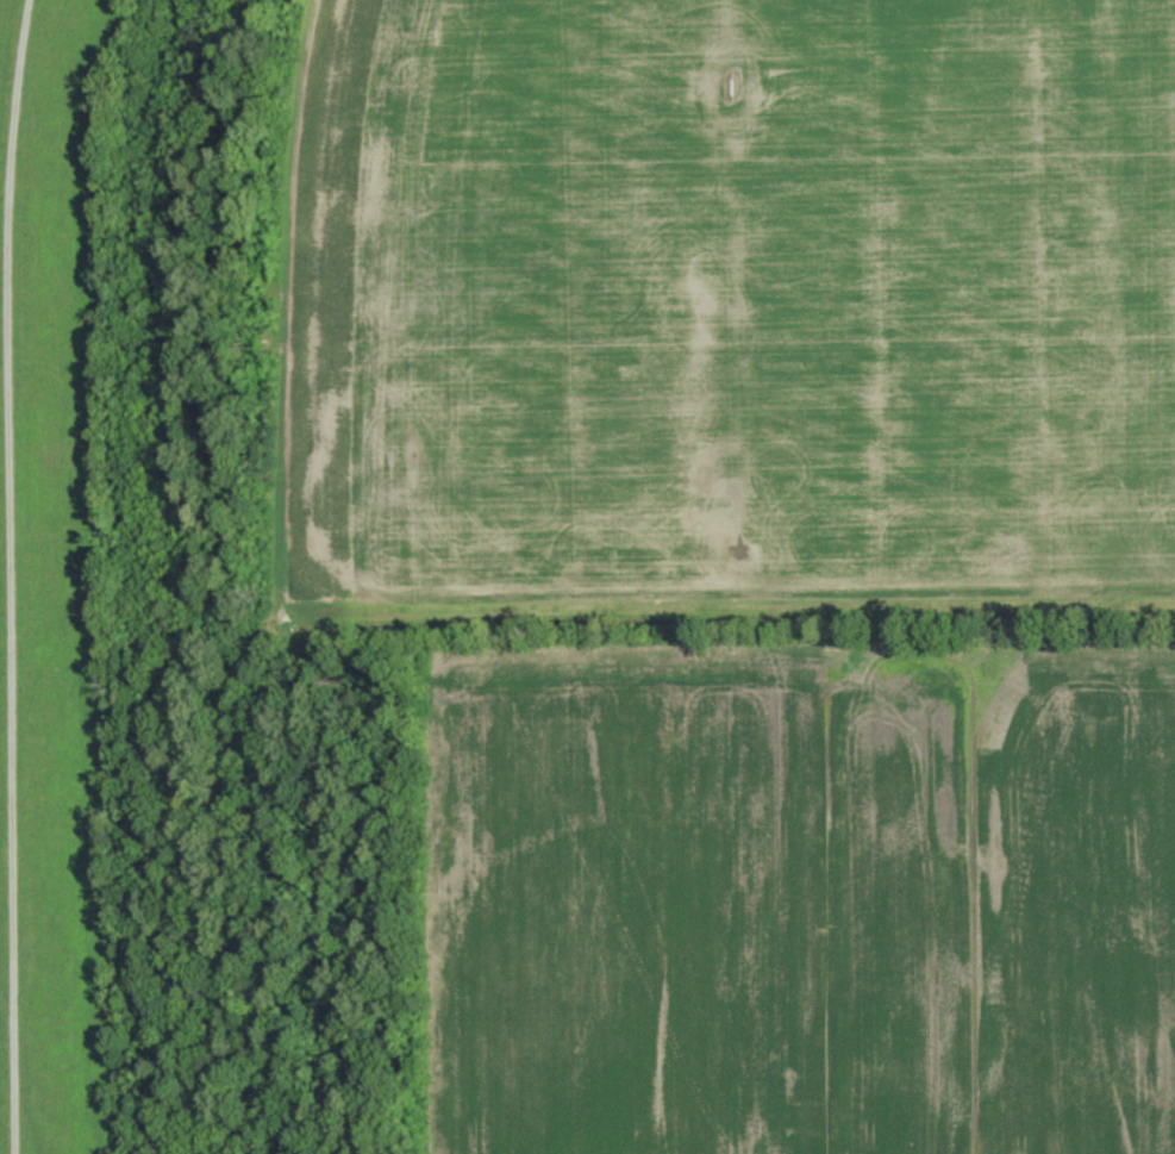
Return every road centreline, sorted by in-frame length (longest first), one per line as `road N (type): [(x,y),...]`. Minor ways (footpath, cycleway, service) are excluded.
road 1 (track): [(16,1153),(8,302),(11,168),(31,0)]

